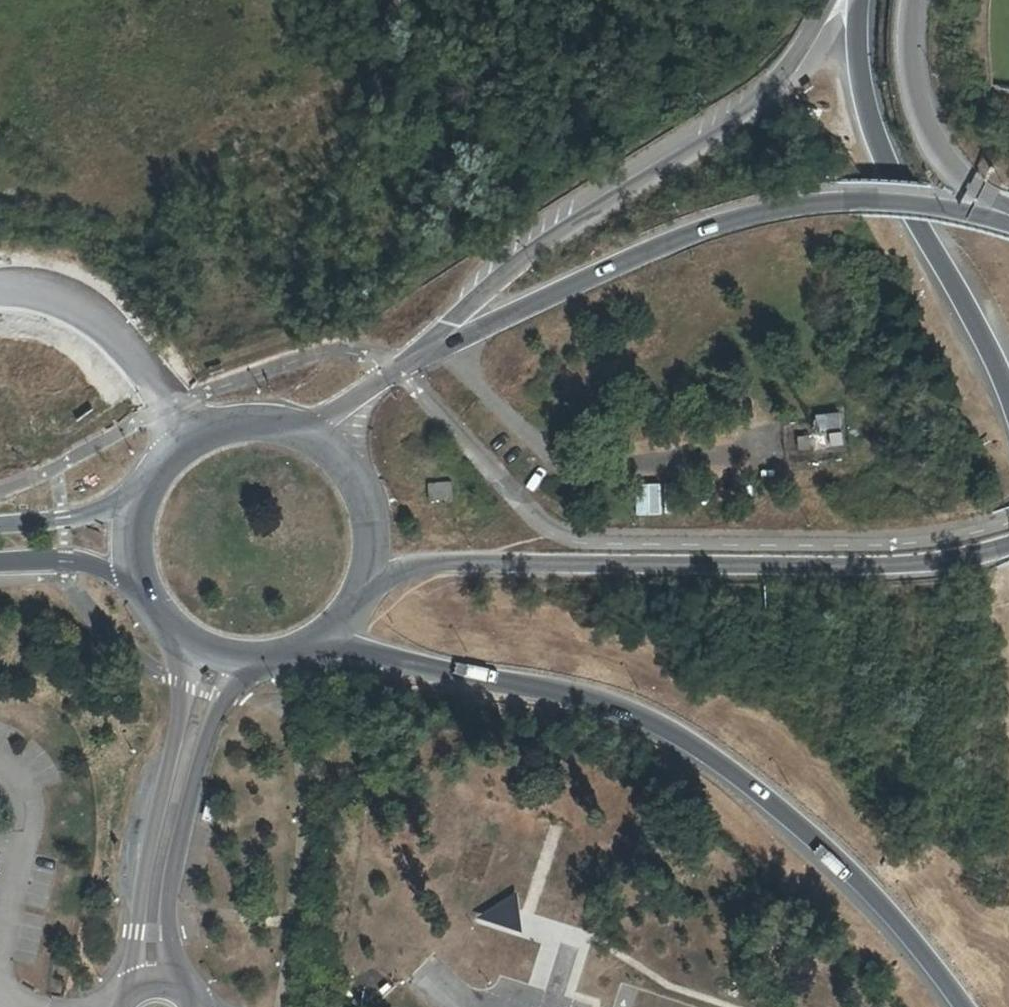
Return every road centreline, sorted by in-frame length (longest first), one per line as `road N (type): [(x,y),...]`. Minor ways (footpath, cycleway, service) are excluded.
road 1 (motorway): [(327,641),(422,669),(589,698),(655,722),(739,775),(816,842),(888,913),(962,1006)]
road 2 (secondary): [(1008,219),(861,200),(765,210),(541,294),(394,371)]
road 3 (secondary): [(369,587),(418,566),(475,561),(813,567),(937,561),(1008,547)]
road 4 (secondary): [(827,0),(788,68),(740,120),(526,252),(452,308),(394,371)]
road 5 (motorway): [(859,0),(859,61),(875,136),(1008,395)]
road 6 (unclassified): [(182,640),(185,686),(137,933),(134,989)]
road 7 (unclassified): [(176,985),(167,934),(173,873),(185,809),(237,663)]
road 8 (unclassified): [(0,290),(63,294),(146,380),(188,442)]
road 9 (secondary): [(1008,210),(952,168),(930,133),(910,44),(913,0)]
road 10 (secondary): [(369,587),(373,516),(337,454),(308,434)]
road 11 (secondary): [(150,481),(82,516),(0,524)]
road 12 (secondary): [(0,563),(66,560),(137,574)]
road 13 (secondary): [(308,434),(247,422),(188,442)]

